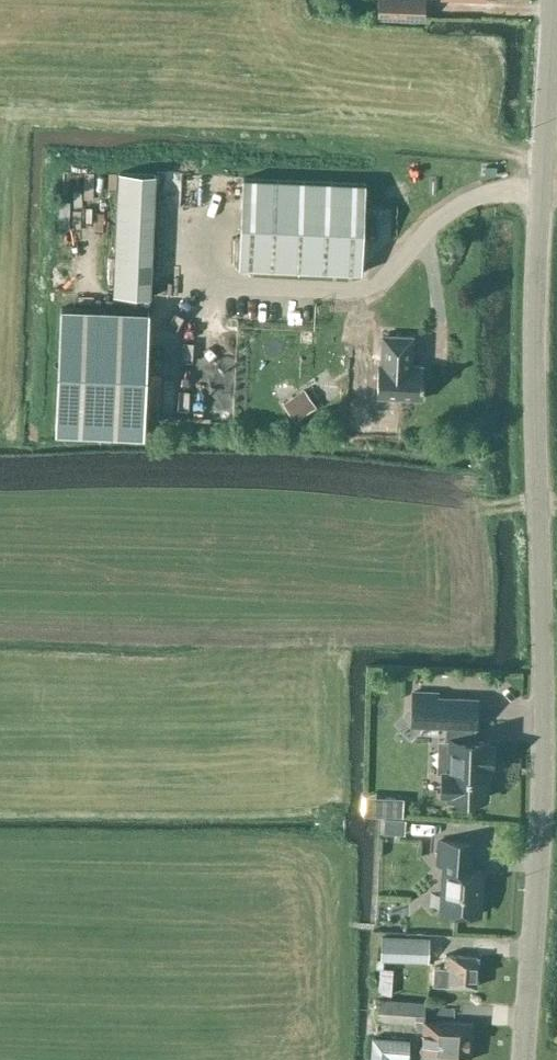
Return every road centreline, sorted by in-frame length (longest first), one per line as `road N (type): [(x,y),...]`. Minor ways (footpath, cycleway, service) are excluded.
road 1 (tertiary): [(523,1059),(542,778),(536,309),(552,0)]
road 2 (track): [(544,156),(404,137),(0,120)]

